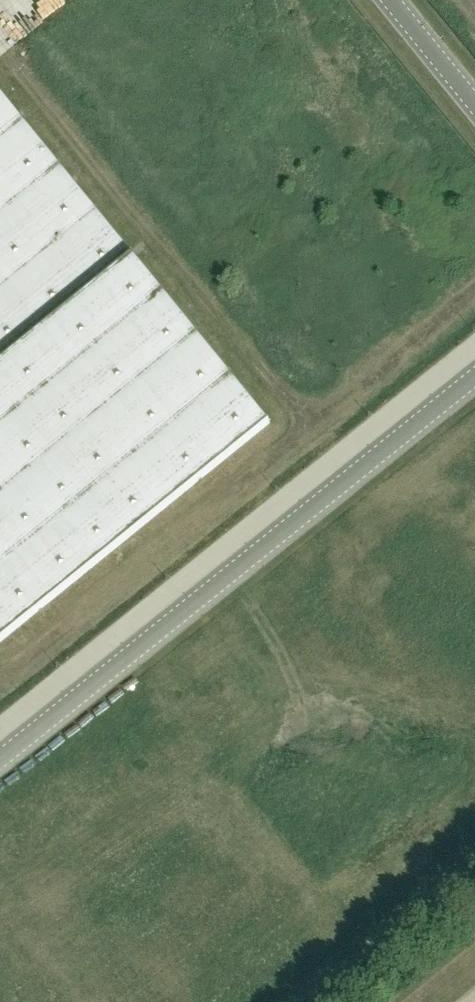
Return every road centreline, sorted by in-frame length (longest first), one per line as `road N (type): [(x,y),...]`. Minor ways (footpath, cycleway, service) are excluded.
road 1 (unclassified): [(474,374),(0,760)]
road 2 (unclassified): [(474,101),(394,0)]

